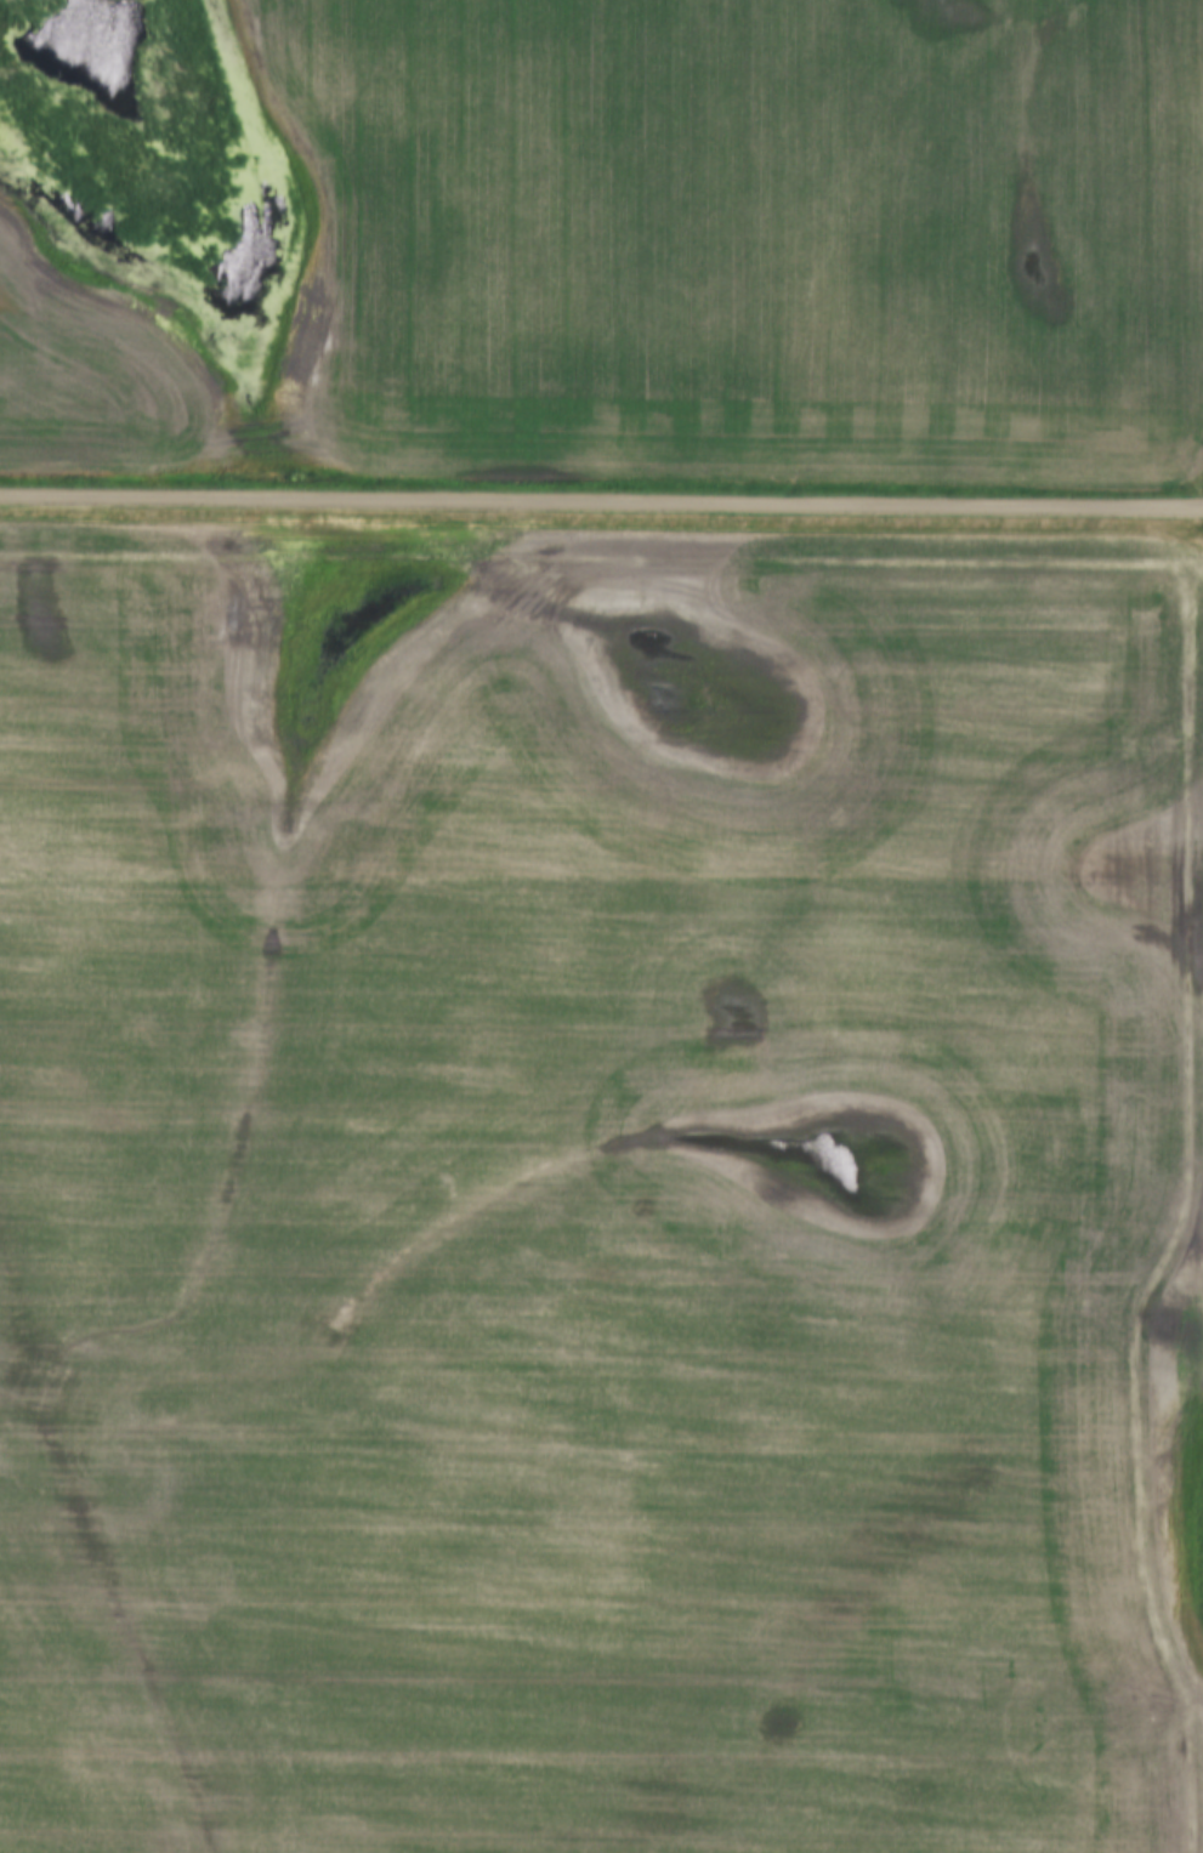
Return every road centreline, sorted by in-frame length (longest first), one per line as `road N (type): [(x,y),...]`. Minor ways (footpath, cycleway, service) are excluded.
road 1 (residential): [(0,501),(1202,518)]

